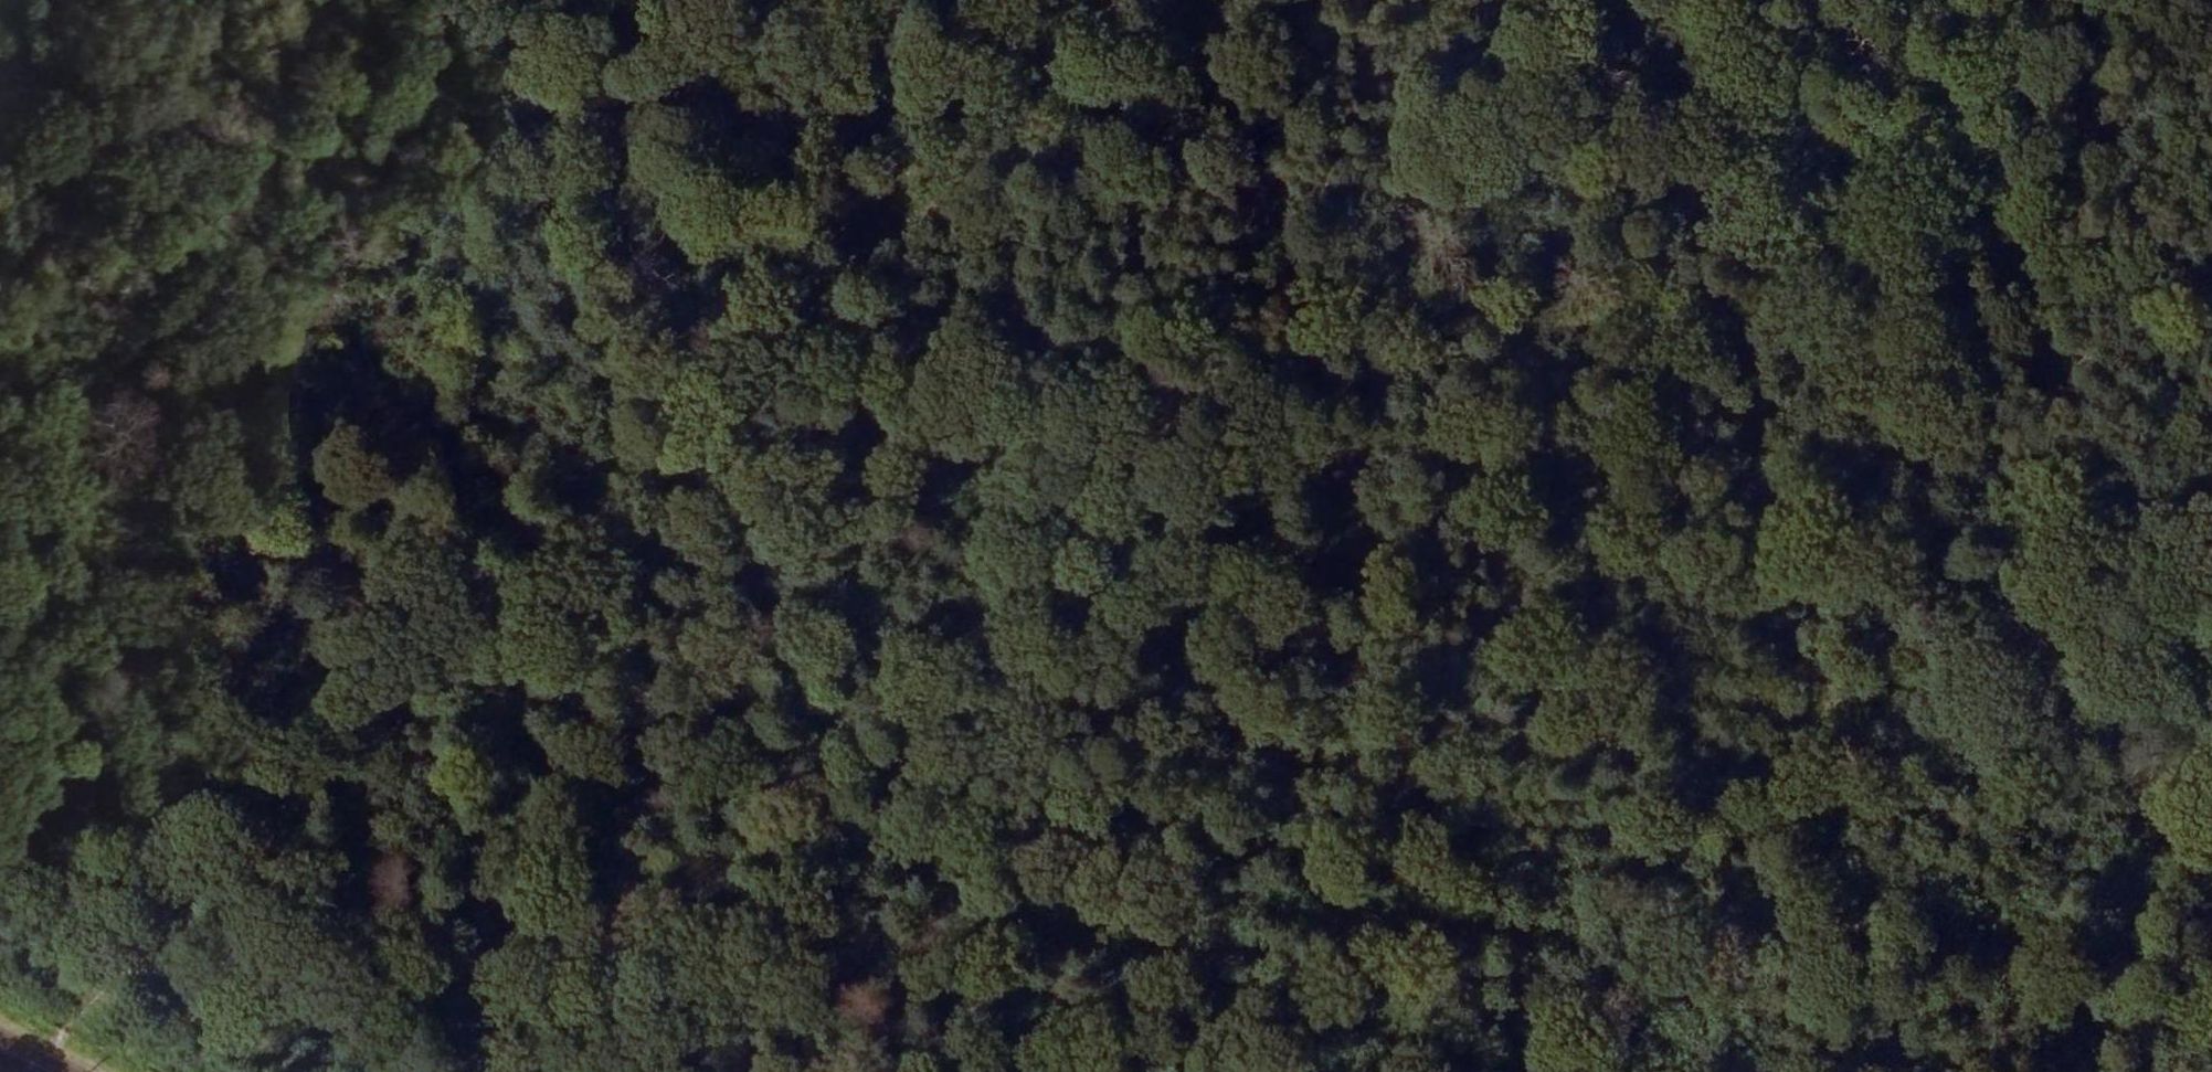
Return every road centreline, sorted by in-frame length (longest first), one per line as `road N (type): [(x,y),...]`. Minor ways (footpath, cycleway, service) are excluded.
road 1 (track): [(332,1071),(0,906)]

